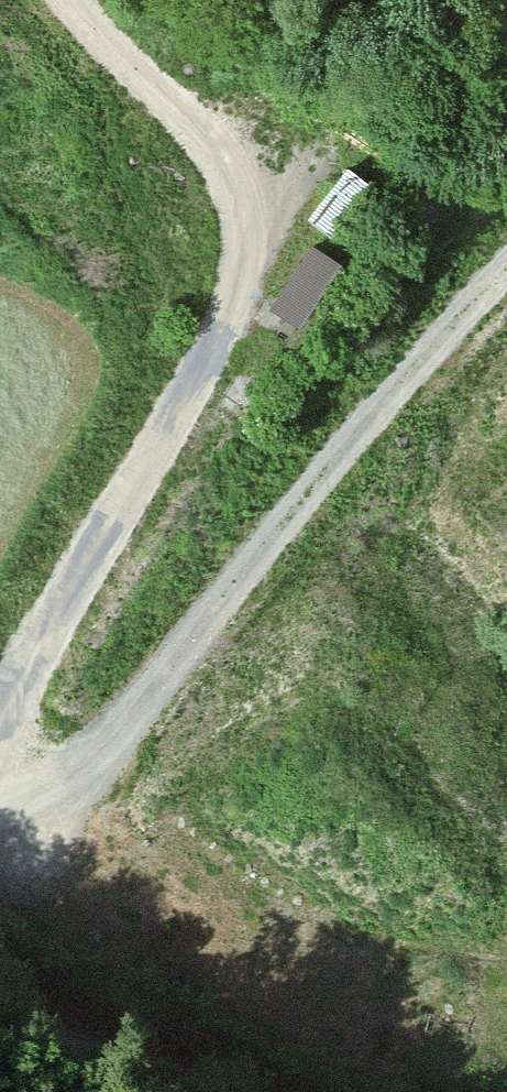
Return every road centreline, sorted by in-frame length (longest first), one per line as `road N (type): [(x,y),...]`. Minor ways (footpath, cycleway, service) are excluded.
road 1 (track): [(0,821),(14,799),(21,689),(243,307),(238,190),(182,96),(75,0)]
road 2 (track): [(14,799),(120,742),(442,344),(506,281)]
road 3 (track): [(0,1001),(223,1091)]

